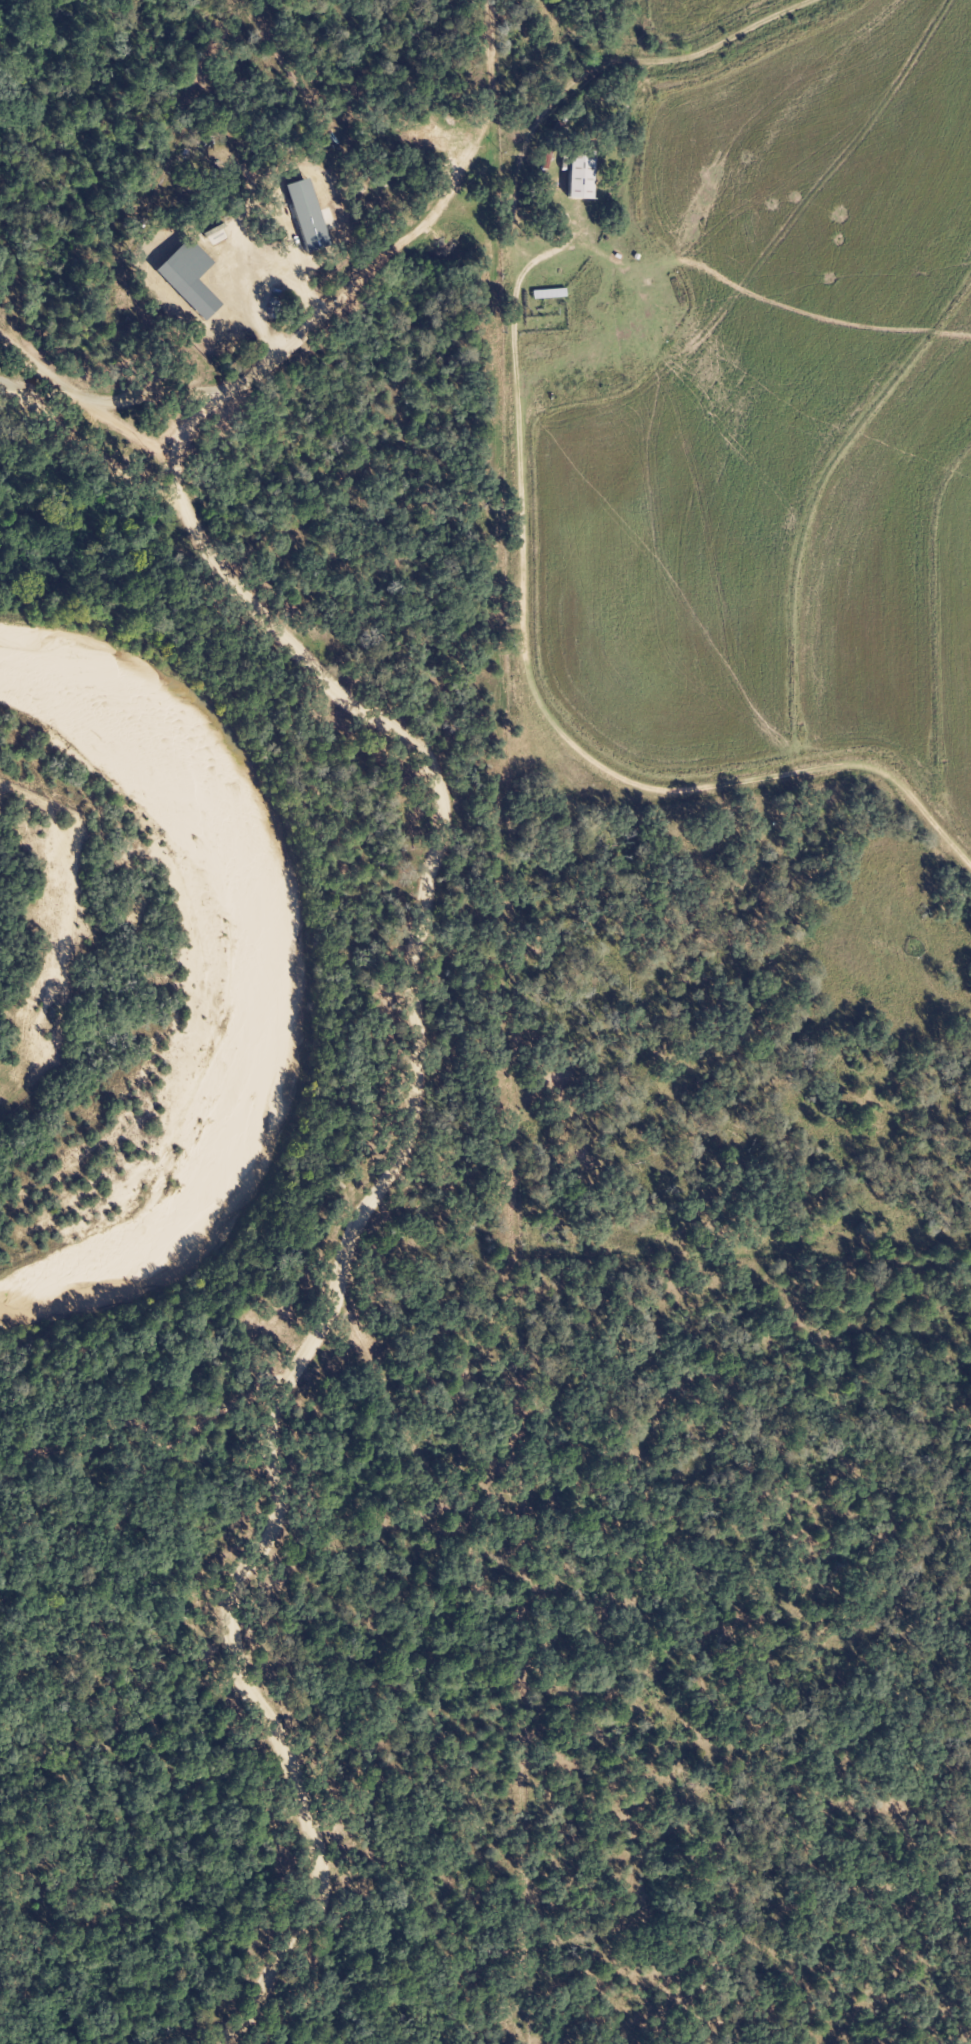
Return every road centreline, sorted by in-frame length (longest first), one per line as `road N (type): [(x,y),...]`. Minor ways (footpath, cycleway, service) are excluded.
road 1 (residential): [(807,0),(736,25),(675,62),(620,66),(559,93),(520,152),(540,219),(584,225),(584,209)]

